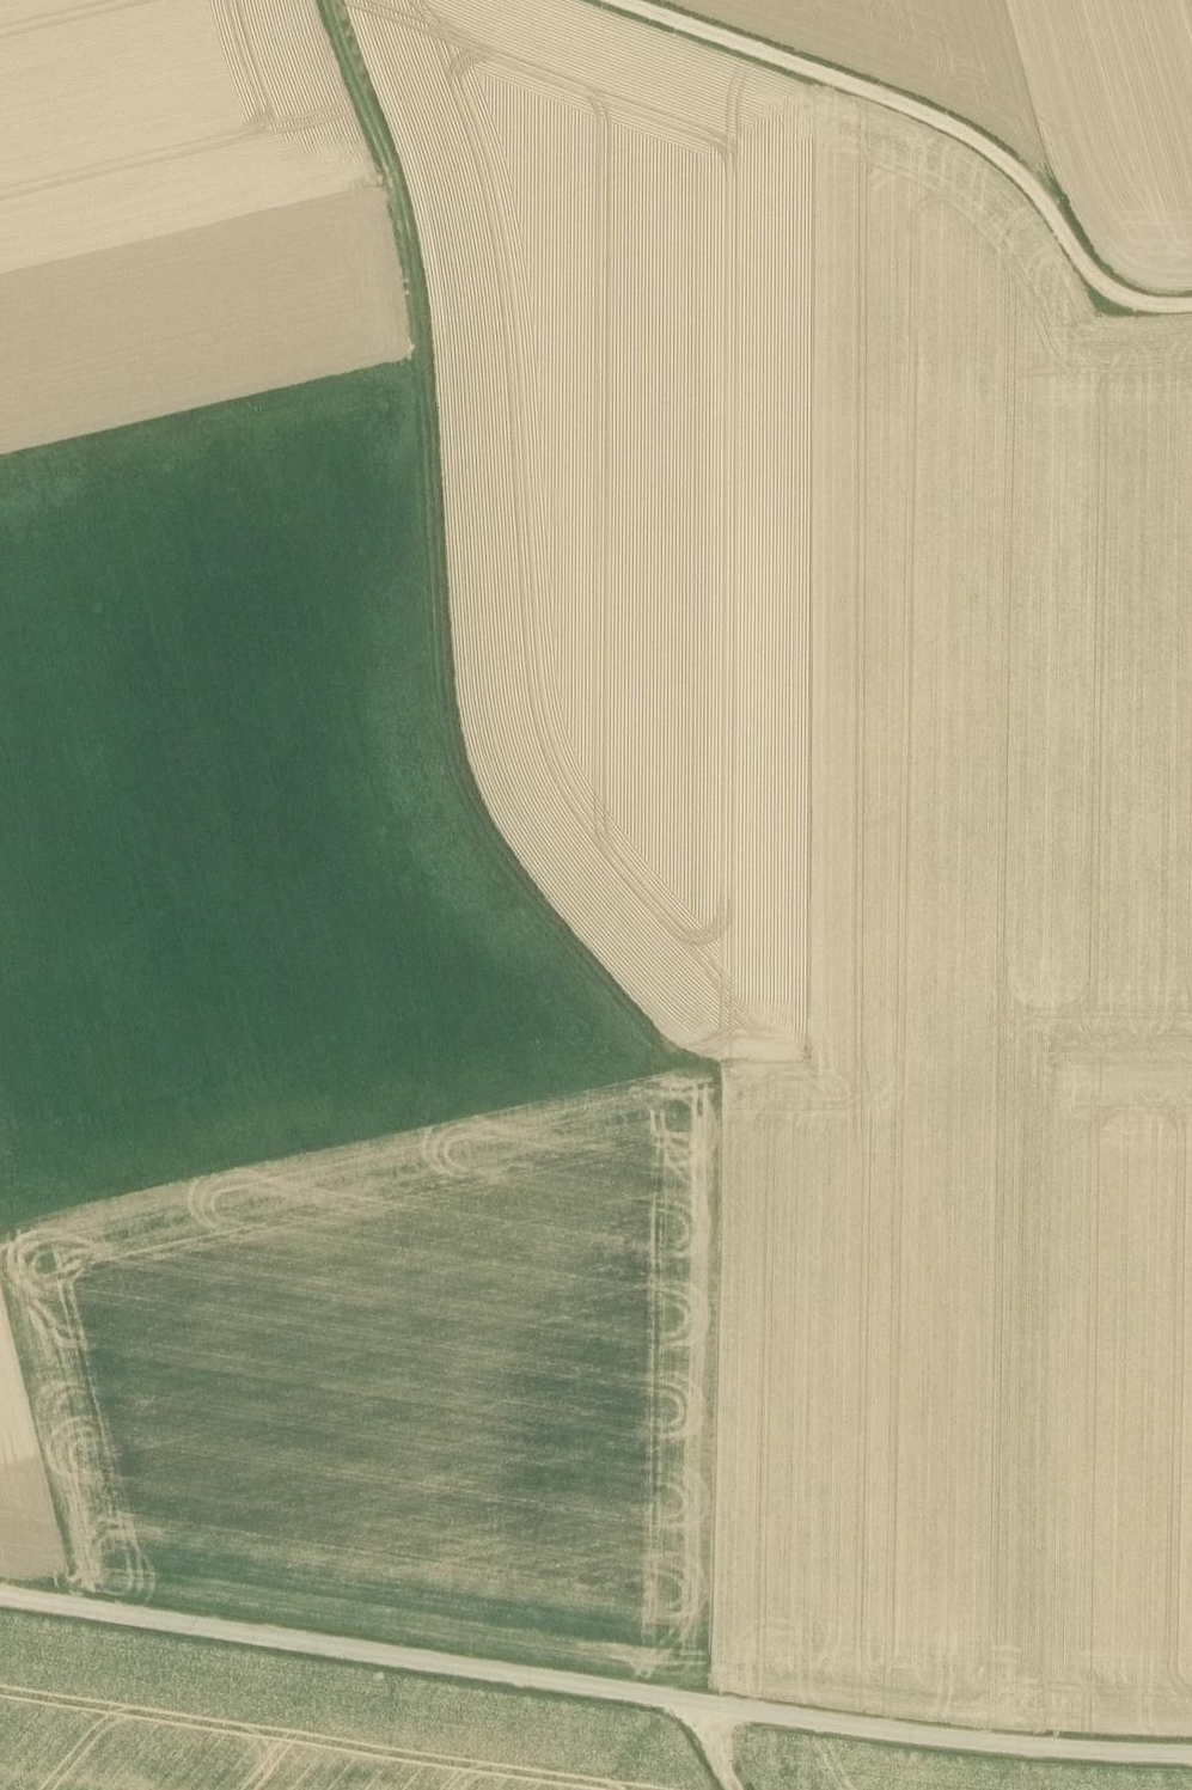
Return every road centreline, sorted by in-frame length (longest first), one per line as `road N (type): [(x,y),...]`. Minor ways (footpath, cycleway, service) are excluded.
road 1 (unclassified): [(0,1600),(702,1713),(1088,1760),(1191,1762)]
road 2 (track): [(329,0),(386,160),(415,296),(455,766),(498,854),(676,1063)]
road 3 (track): [(1191,303),(1151,307),(1108,292),(1086,272),(1034,188),(987,146),(621,0)]

